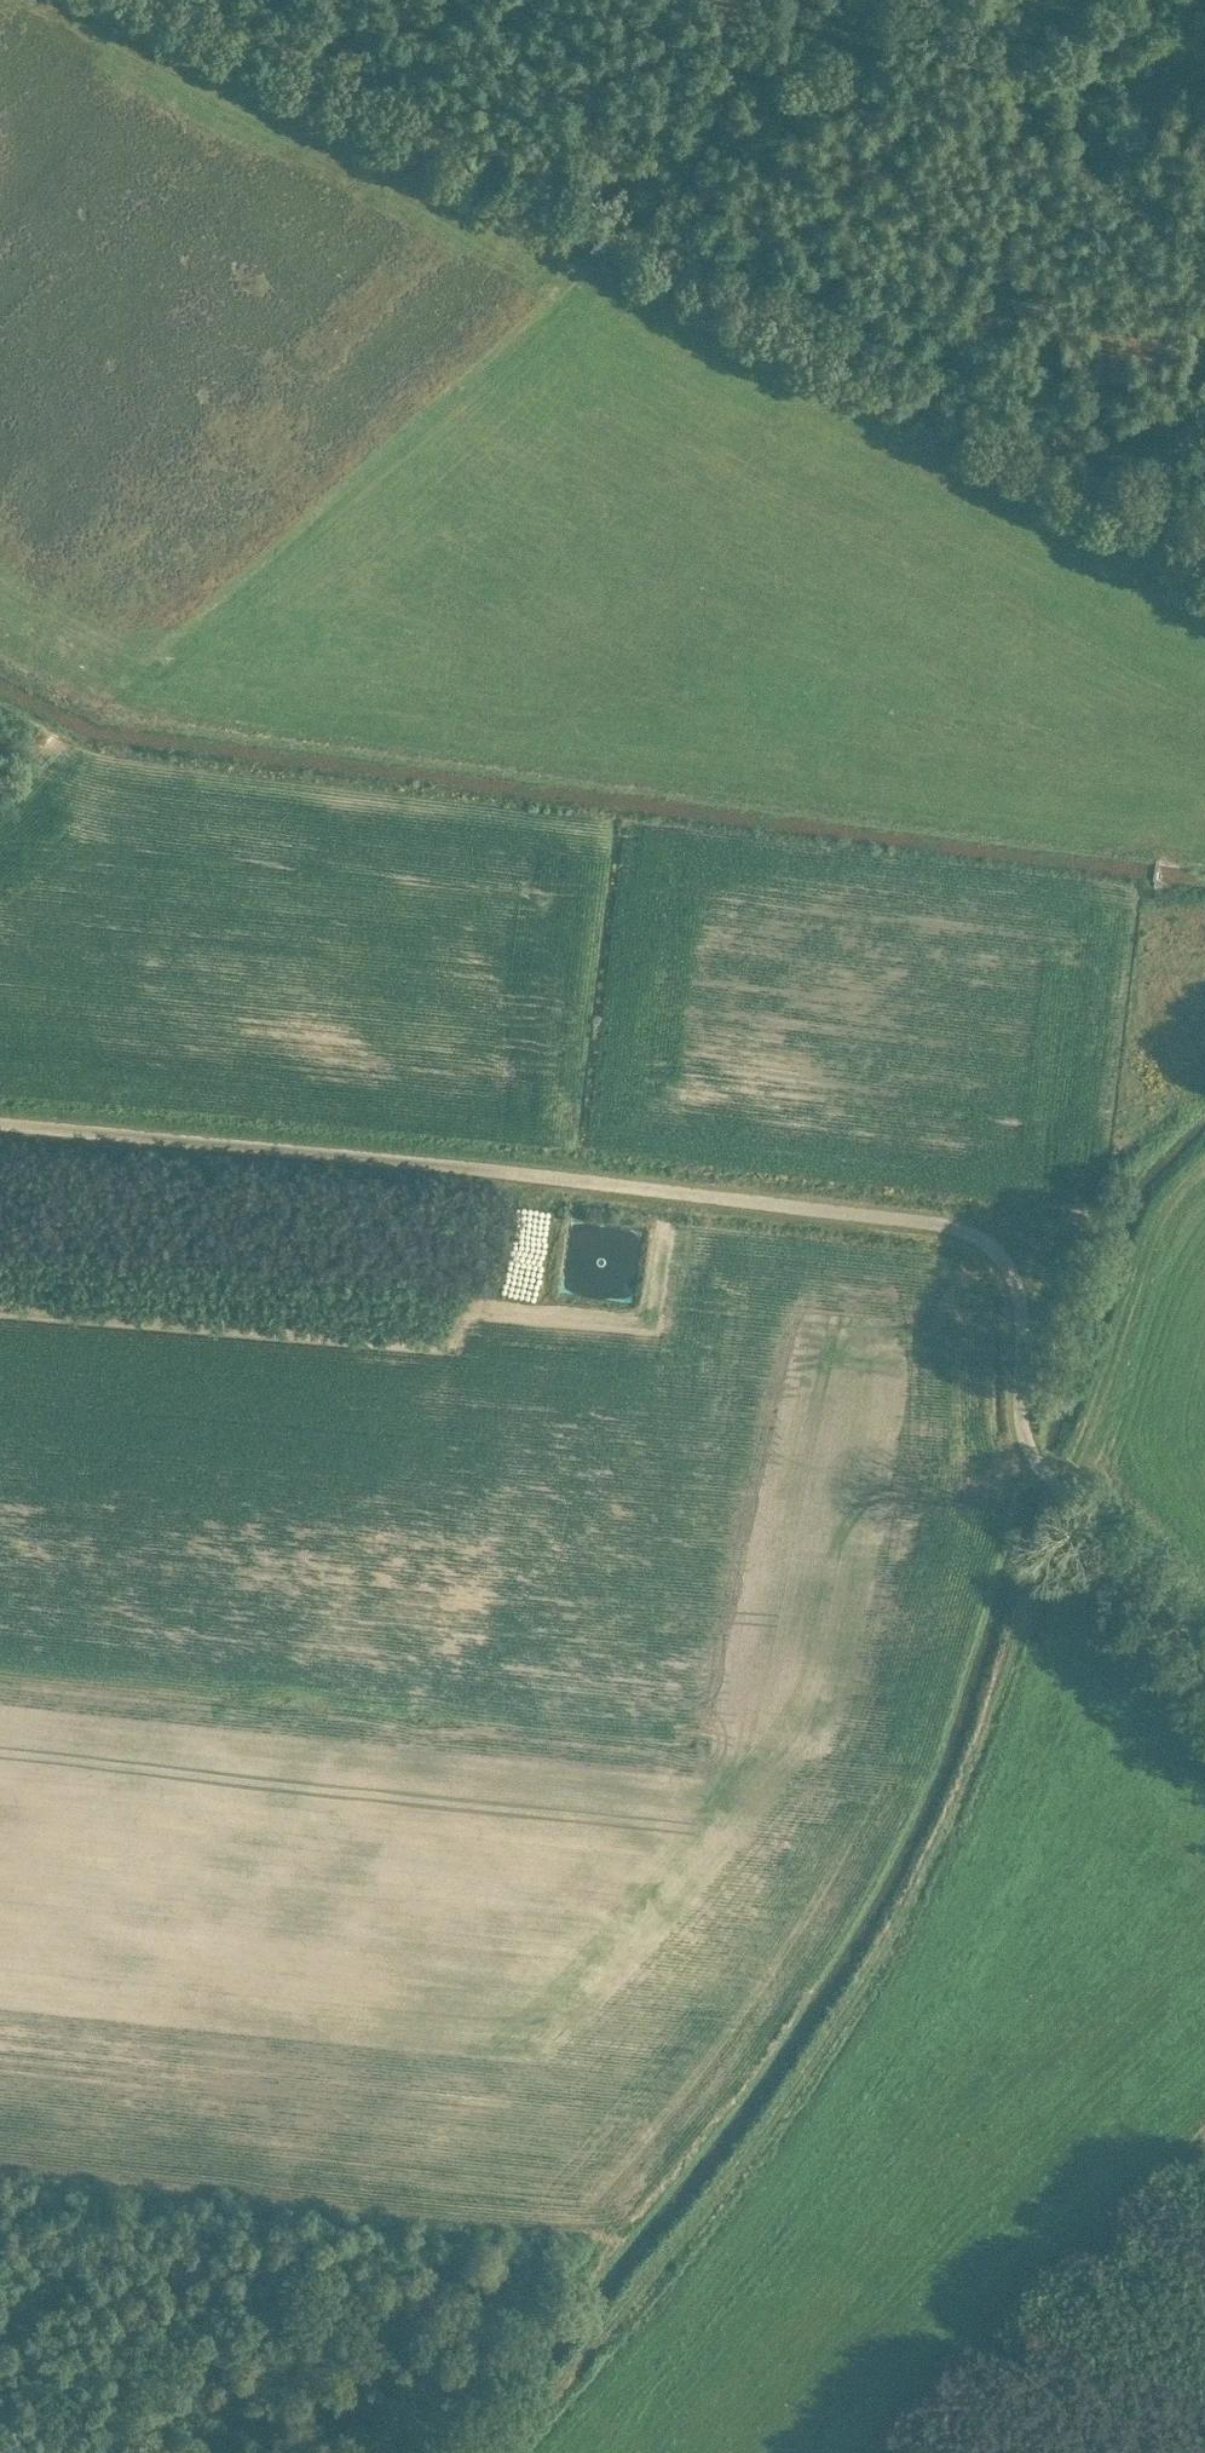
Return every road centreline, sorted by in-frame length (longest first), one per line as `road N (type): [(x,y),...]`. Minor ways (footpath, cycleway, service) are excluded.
road 1 (track): [(1048,1475),(1139,1264),(1184,1177),(1204,1157)]

